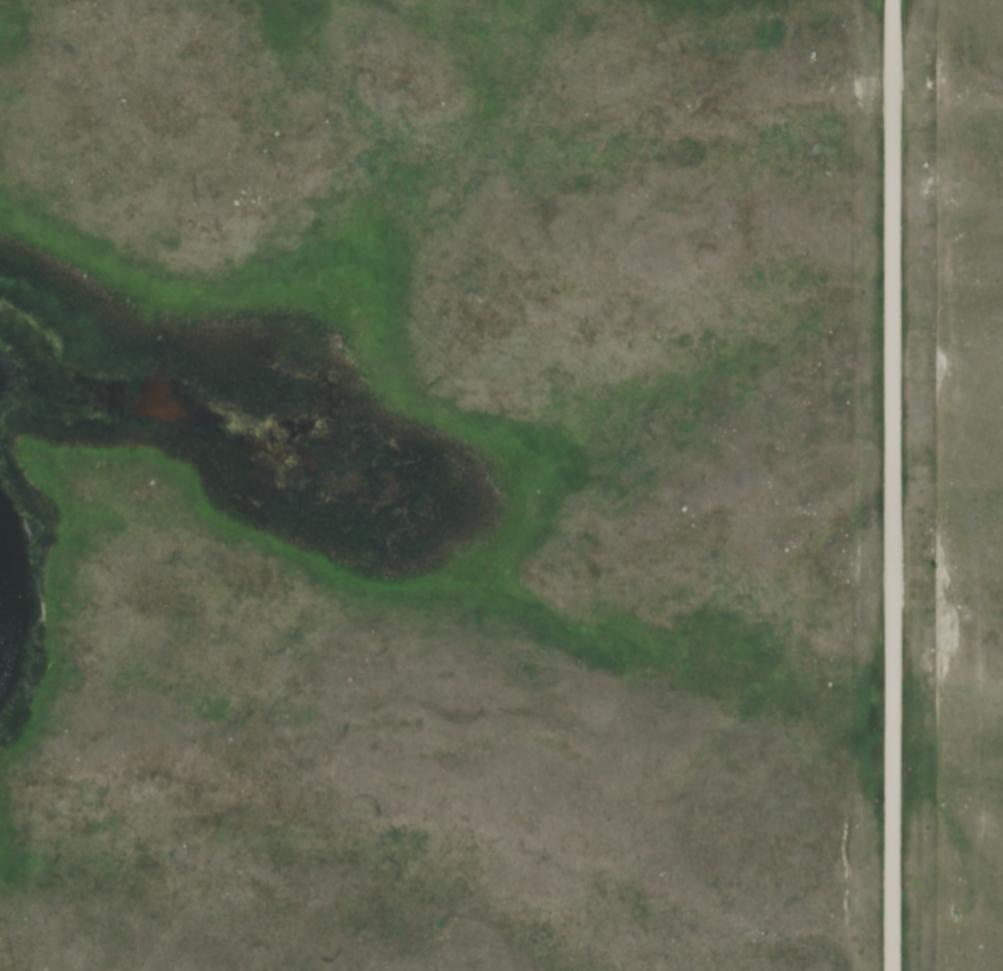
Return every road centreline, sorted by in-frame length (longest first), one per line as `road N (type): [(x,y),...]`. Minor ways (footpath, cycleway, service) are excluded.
road 1 (residential): [(893,970),(895,0)]

